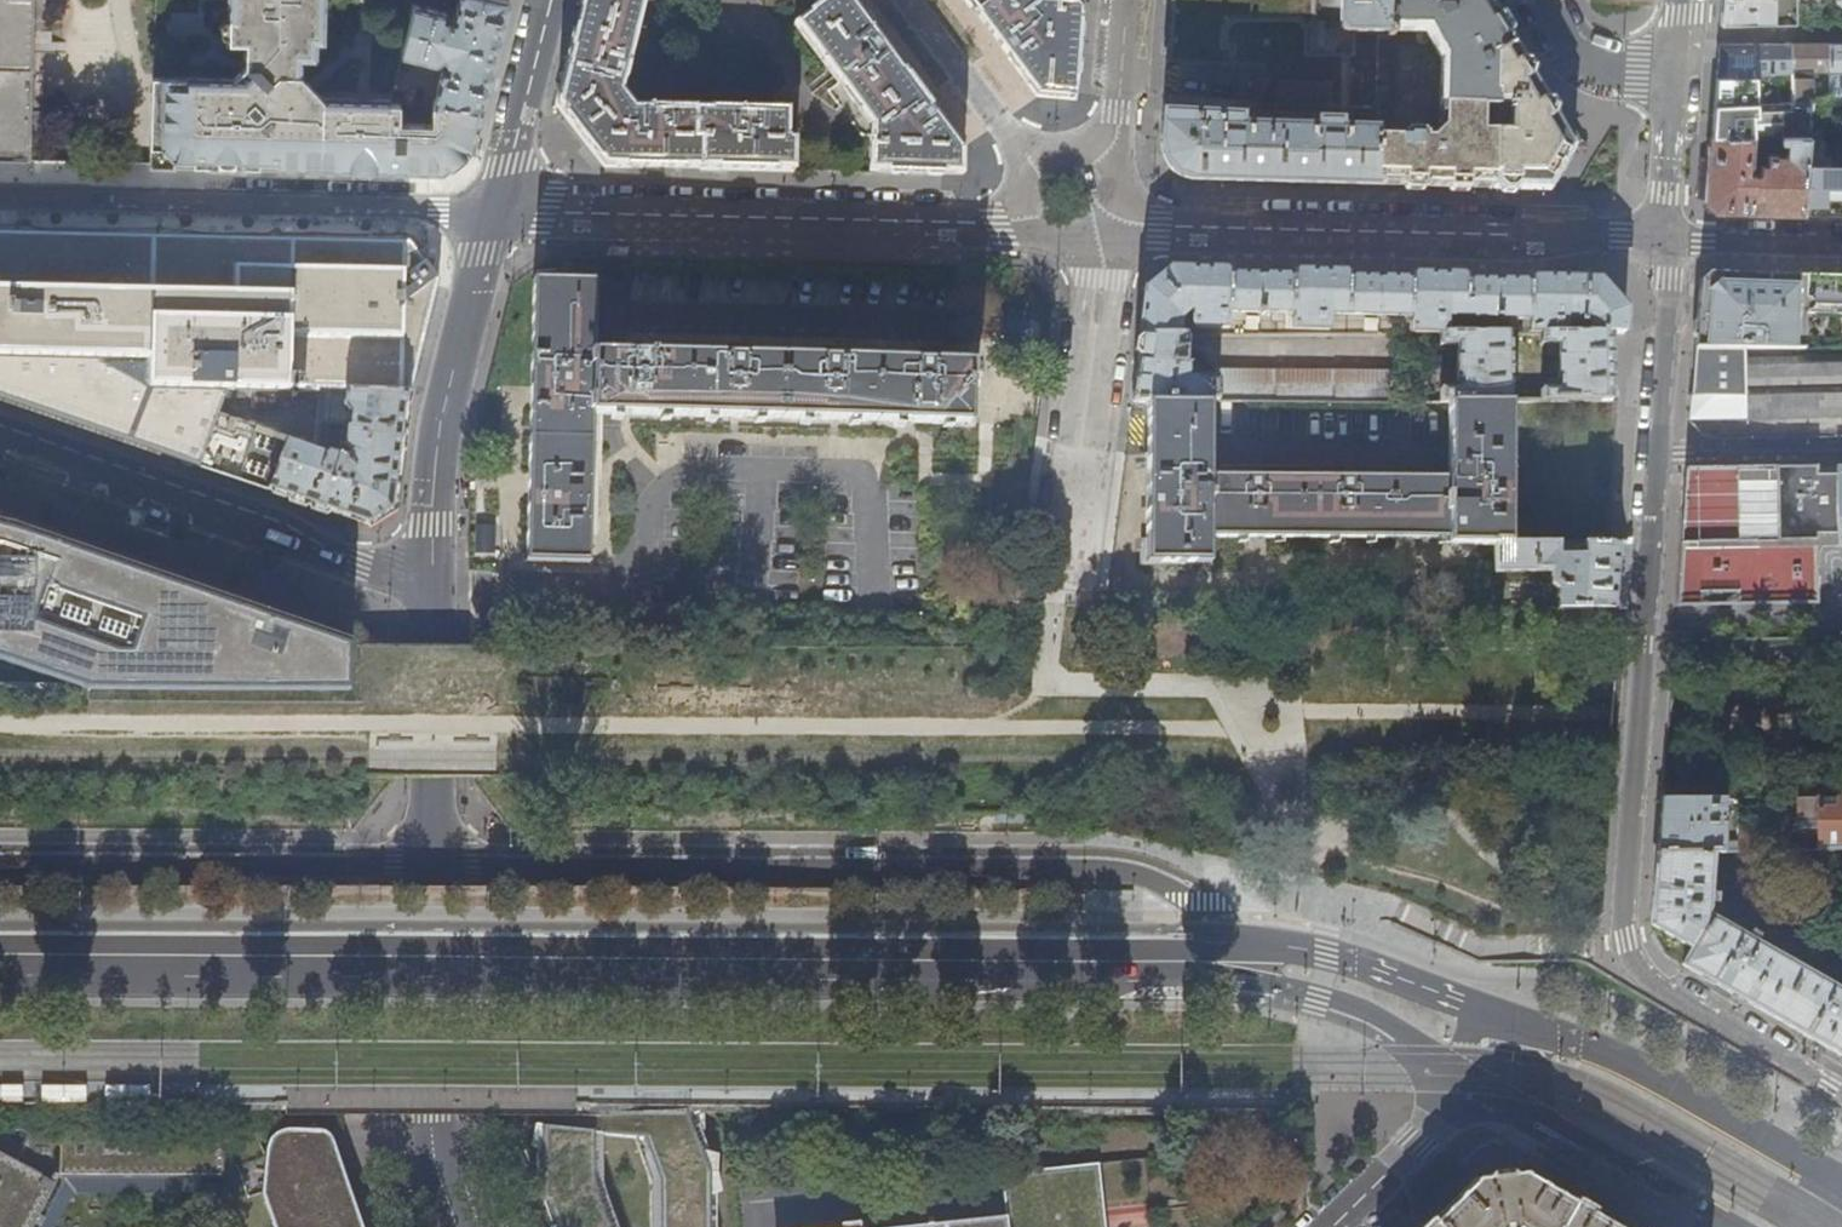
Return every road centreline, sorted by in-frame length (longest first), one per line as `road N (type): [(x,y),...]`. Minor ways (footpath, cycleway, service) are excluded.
road 1 (primary): [(1152,961),(0,955)]
road 2 (residential): [(1668,239),(1627,941),(1647,978),(1841,1089)]
road 3 (secondary): [(1273,945),(1122,868),(434,864)]
road 4 (residential): [(1668,239),(1161,225),(1117,217)]
road 5 (residential): [(1028,221),(494,209)]
road 6 (residential): [(494,209),(0,198)]
road 7 (residential): [(0,441),(432,586)]
road 8 (secondary): [(434,864),(0,863)]
road 9 (residential): [(432,586),(437,447),(494,209)]
road 10 (residential): [(1099,239),(1104,279),(1061,589)]
road 11 (primary): [(1152,961),(1273,982),(1366,1010),(1478,1080)]
road 12 (primary): [(1841,1178),(1654,1075),(1528,1023)]
road 13 (primary): [(1478,1080),(1737,1226)]
road 14 (residential): [(432,586),(434,864)]
road 15 (secondary): [(434,864),(433,1133)]
road 16 (primary): [(1528,1023),(1342,958),(1273,945)]
road 17 (residential): [(546,0),(494,209)]
road 18 (residential): [(1333,1226),(1478,1080)]
road 19 (residential): [(1668,239),(1841,245)]
road 20 (residential): [(1545,0),(1580,60),(1593,67),(1679,75)]
road 21 (residential): [(1679,75),(1668,239)]
road 22 (residential): [(1128,0),(1116,138),(1102,158)]
road 23 (residential): [(1102,158),(1068,147),(1035,165),(1022,200),(1028,221)]
road 24 (primary): [(1273,945),(1152,961)]

